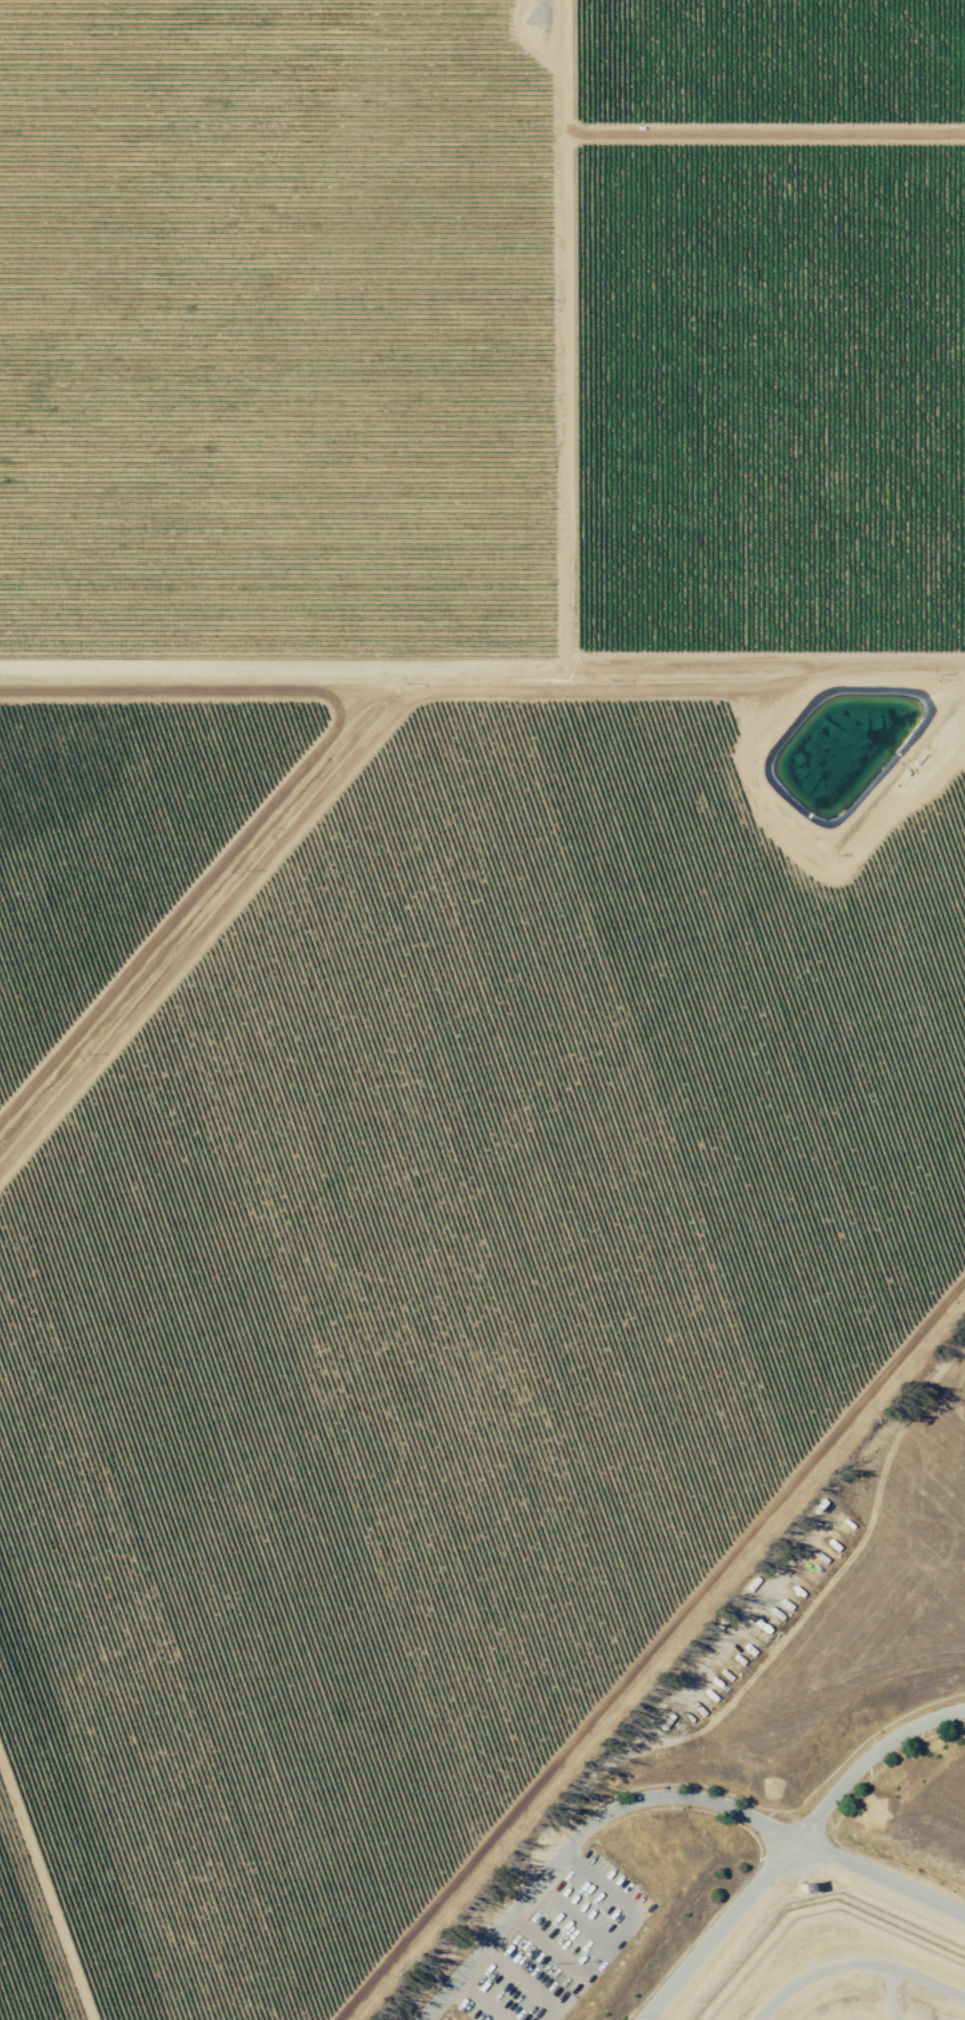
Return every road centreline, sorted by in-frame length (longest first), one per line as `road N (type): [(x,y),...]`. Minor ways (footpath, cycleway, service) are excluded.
road 1 (track): [(964,687),(0,689)]
road 2 (residential): [(348,2019),(964,1286)]

